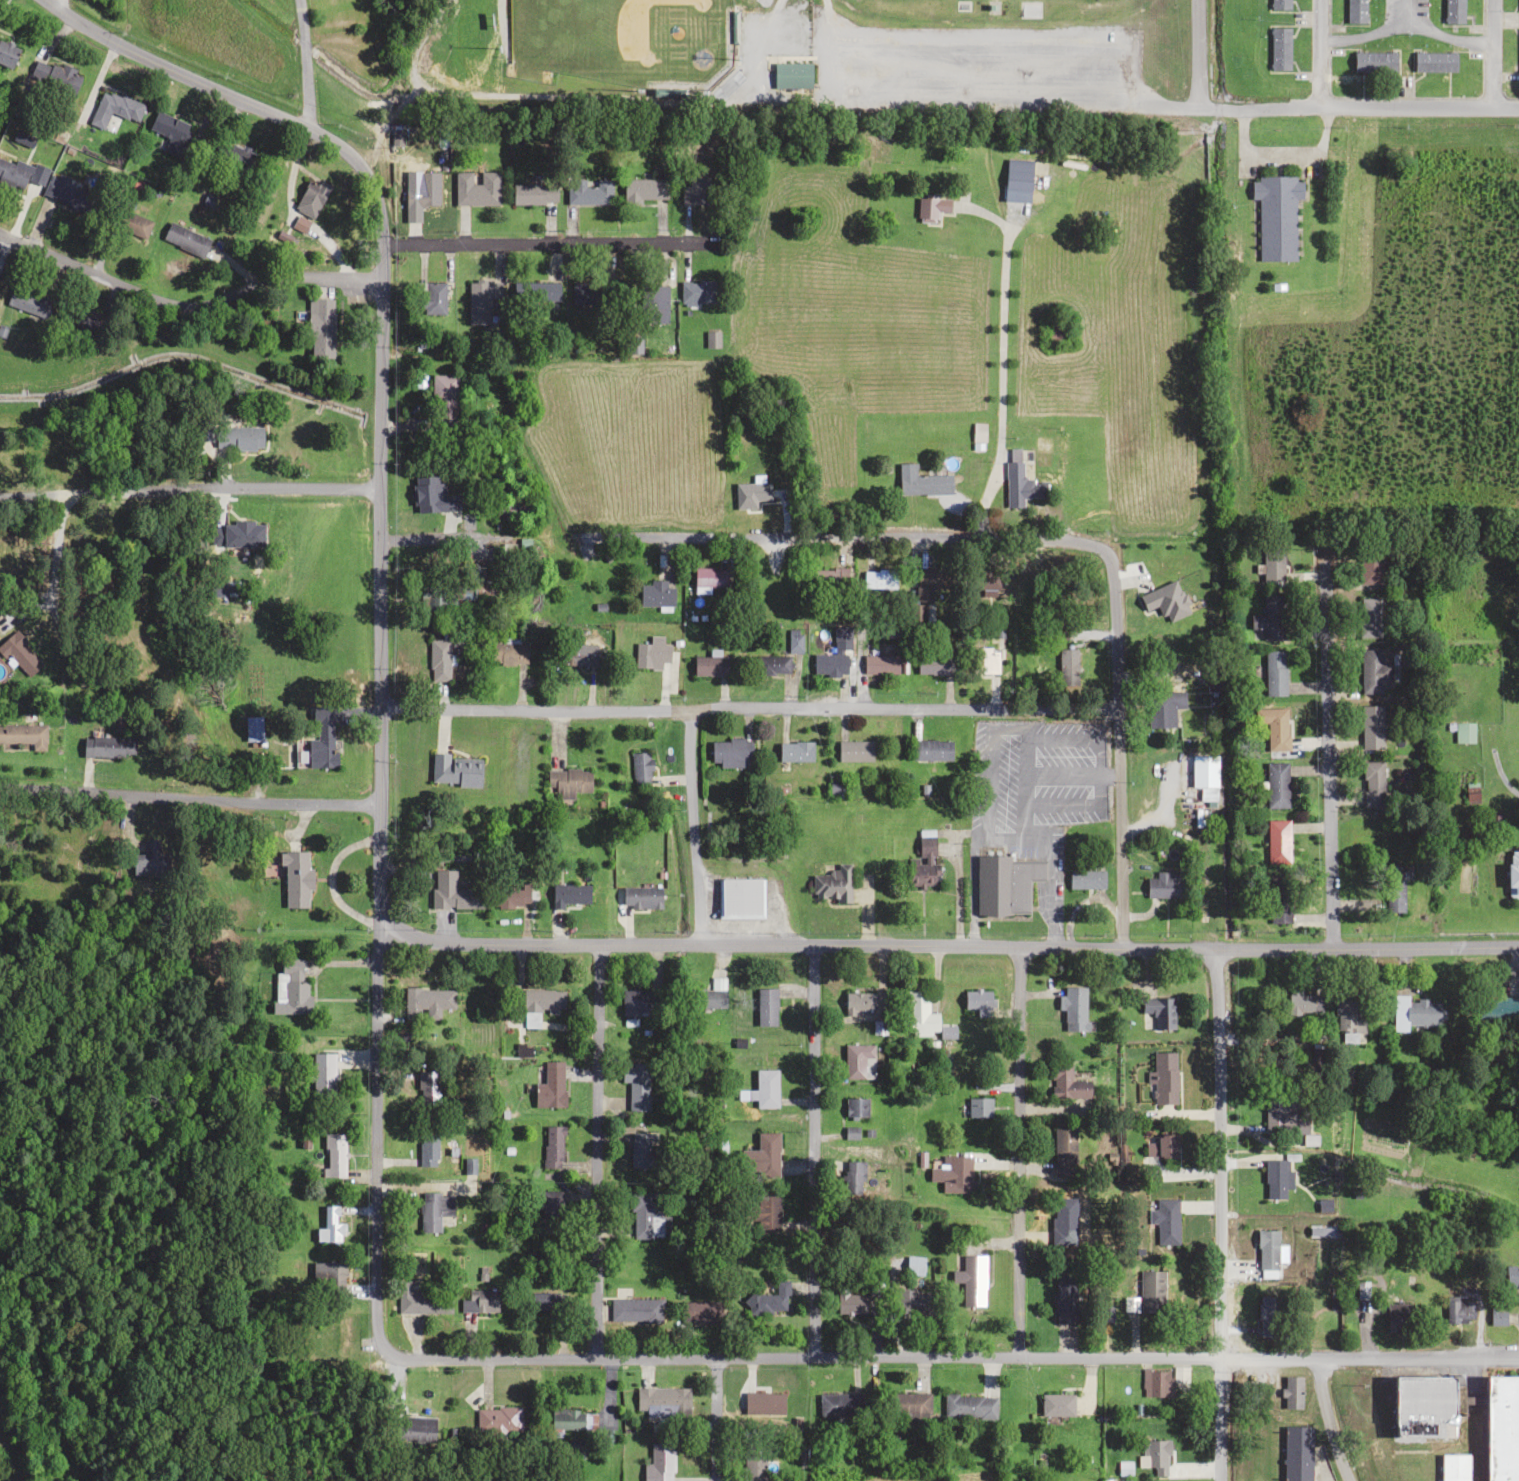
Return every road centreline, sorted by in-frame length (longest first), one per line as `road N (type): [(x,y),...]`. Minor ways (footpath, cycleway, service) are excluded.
road 1 (secondary): [(1518,948),(455,942),(402,931),(385,916)]
road 2 (residential): [(1518,1359),(399,1359),(381,1351)]
road 3 (secondary): [(385,916),(376,878),(377,706),(391,495),(376,206),(362,169),(338,147),(134,54),(46,0)]
road 4 (residential): [(377,706),(1115,710)]
road 5 (residential): [(1101,551),(1078,541),(913,536),(586,536)]
road 6 (residential): [(381,1351),(374,1330),(377,946),(385,916)]
road 7 (residential): [(592,1358),(597,945)]
road 8 (residential): [(810,1357),(812,945)]
road 9 (residential): [(1218,1360),(1213,950)]
road 10 (residential): [(1015,1356),(1019,947)]
road 11 (residential): [(381,281),(286,276),(193,309),(135,296),(0,235)]
road 12 (residential): [(1116,950),(1115,710),(1109,569),(1101,551)]
road 13 (residential): [(0,510),(391,495)]
road 14 (residential): [(377,807),(0,783)]
road 15 (residential): [(1329,950),(1321,604)]
road 16 (residential): [(380,246),(710,243)]
road 17 (residential): [(697,944),(693,711)]
road 18 (residential): [(1518,103),(1321,105)]
road 19 (residential): [(306,129),(295,0)]
road 20 (residential): [(715,1480),(714,1358)]
road 21 (residential): [(1218,1480),(1218,1360)]

